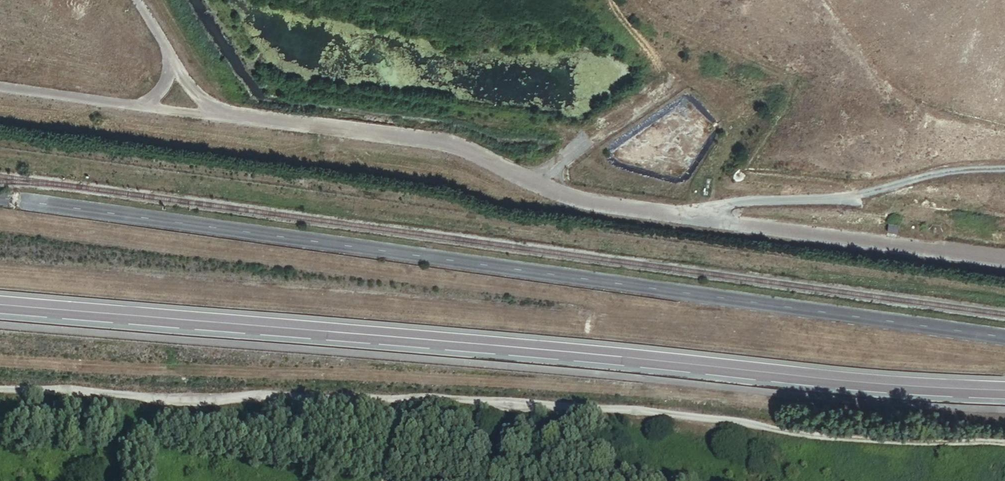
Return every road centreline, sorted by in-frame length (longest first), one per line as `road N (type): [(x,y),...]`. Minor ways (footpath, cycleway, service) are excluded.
road 1 (tertiary): [(0,304),(1004,390)]
road 2 (track): [(1004,446),(595,411),(0,388)]

